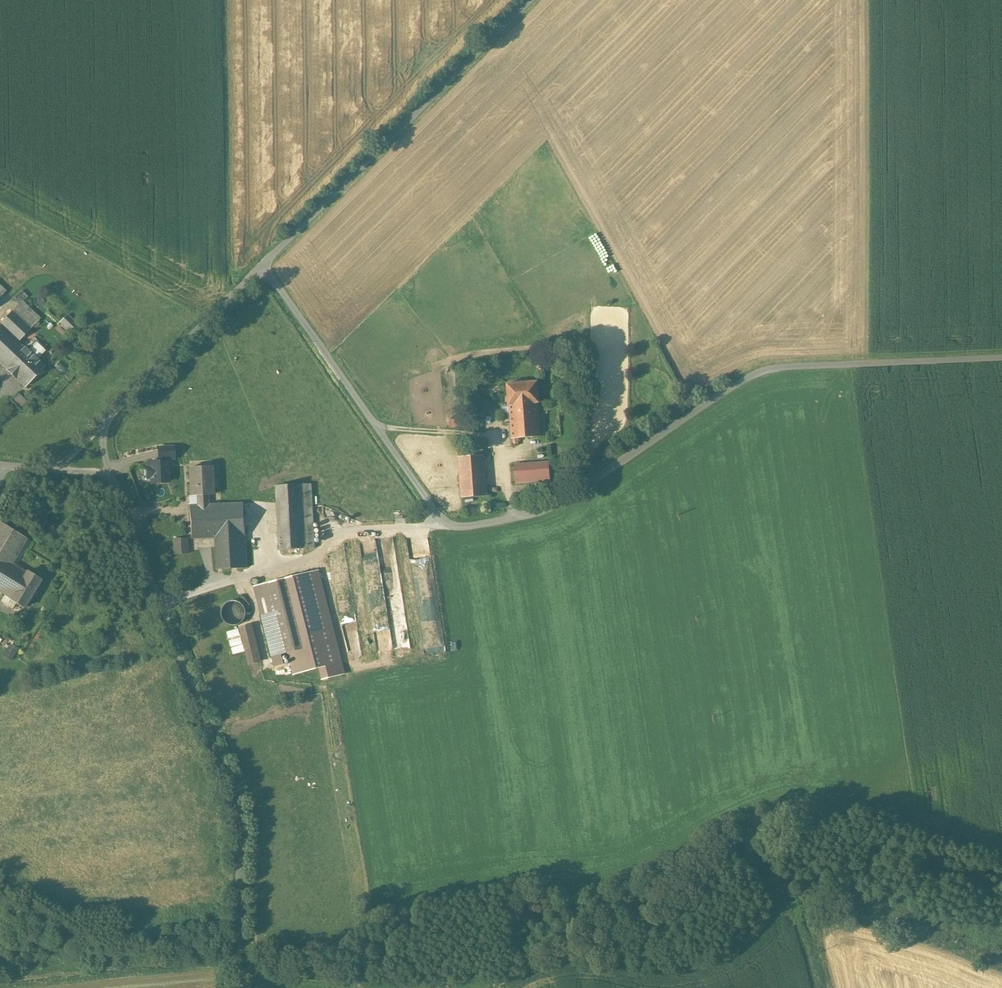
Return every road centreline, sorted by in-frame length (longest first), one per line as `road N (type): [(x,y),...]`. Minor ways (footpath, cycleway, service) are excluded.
road 1 (track): [(258,268),(444,527),(540,512),(756,373),(1001,358)]
road 2 (unclassified): [(105,421),(527,0)]
road 3 (residential): [(239,987),(232,790),(110,474)]

